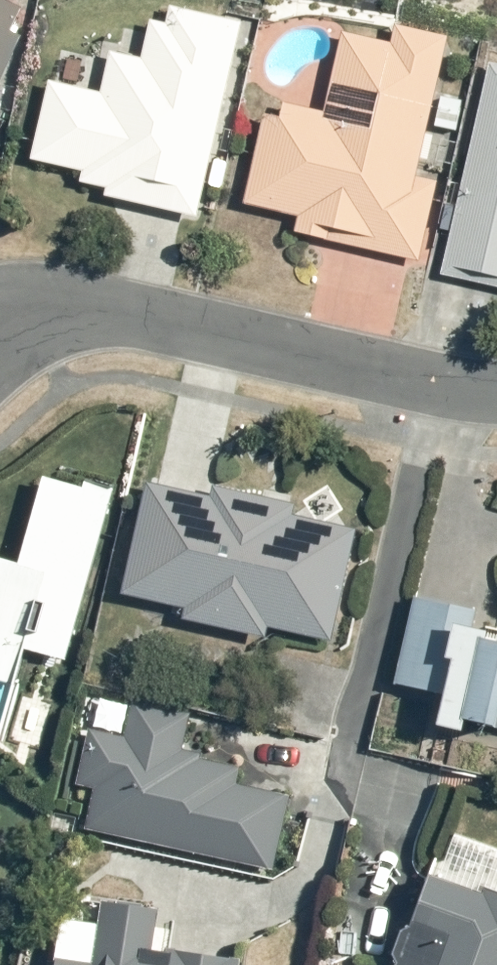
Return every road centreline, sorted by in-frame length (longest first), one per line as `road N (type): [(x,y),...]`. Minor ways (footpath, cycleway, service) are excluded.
road 1 (residential): [(0,337),(66,309),(325,320),(443,362),(496,358)]

